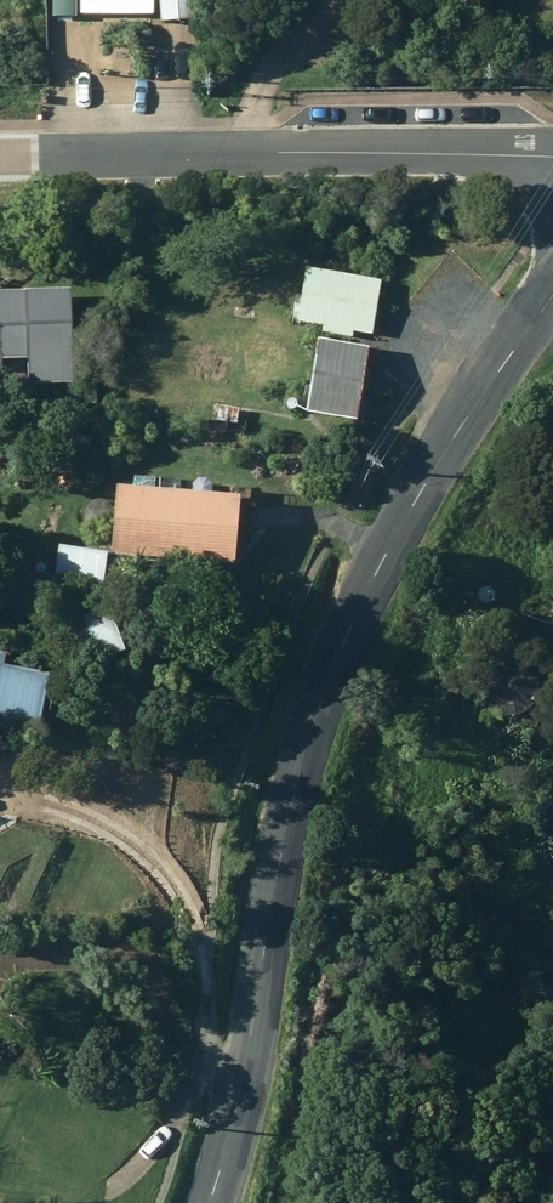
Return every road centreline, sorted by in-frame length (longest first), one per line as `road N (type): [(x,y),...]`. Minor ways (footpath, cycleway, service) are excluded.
road 1 (residential): [(552,294),(415,506),(351,626),(305,750),(251,1040),(210,1202)]
road 2 (residential): [(0,162),(258,155),(552,165)]

